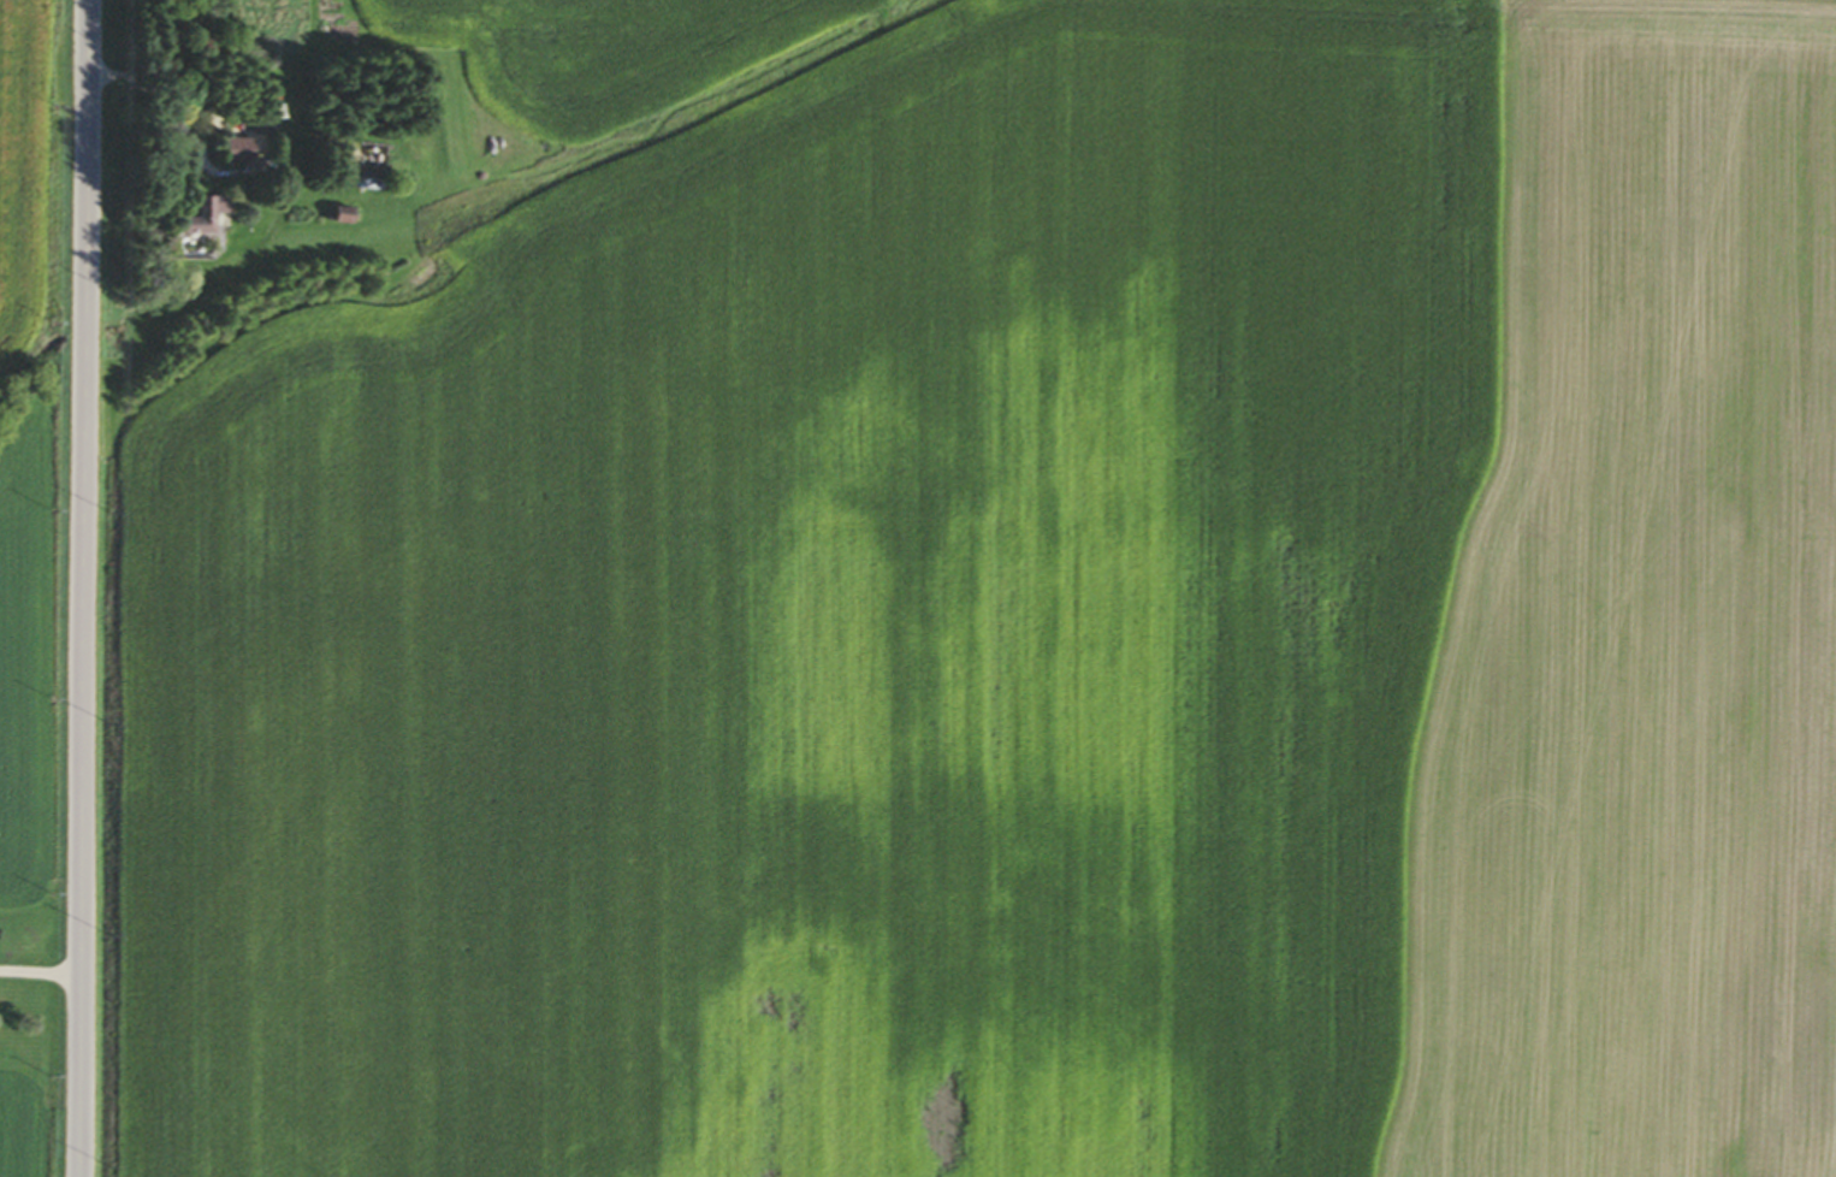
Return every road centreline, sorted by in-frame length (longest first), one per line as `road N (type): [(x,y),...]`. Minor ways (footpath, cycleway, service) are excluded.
road 1 (tertiary): [(80,1176),(91,0)]

